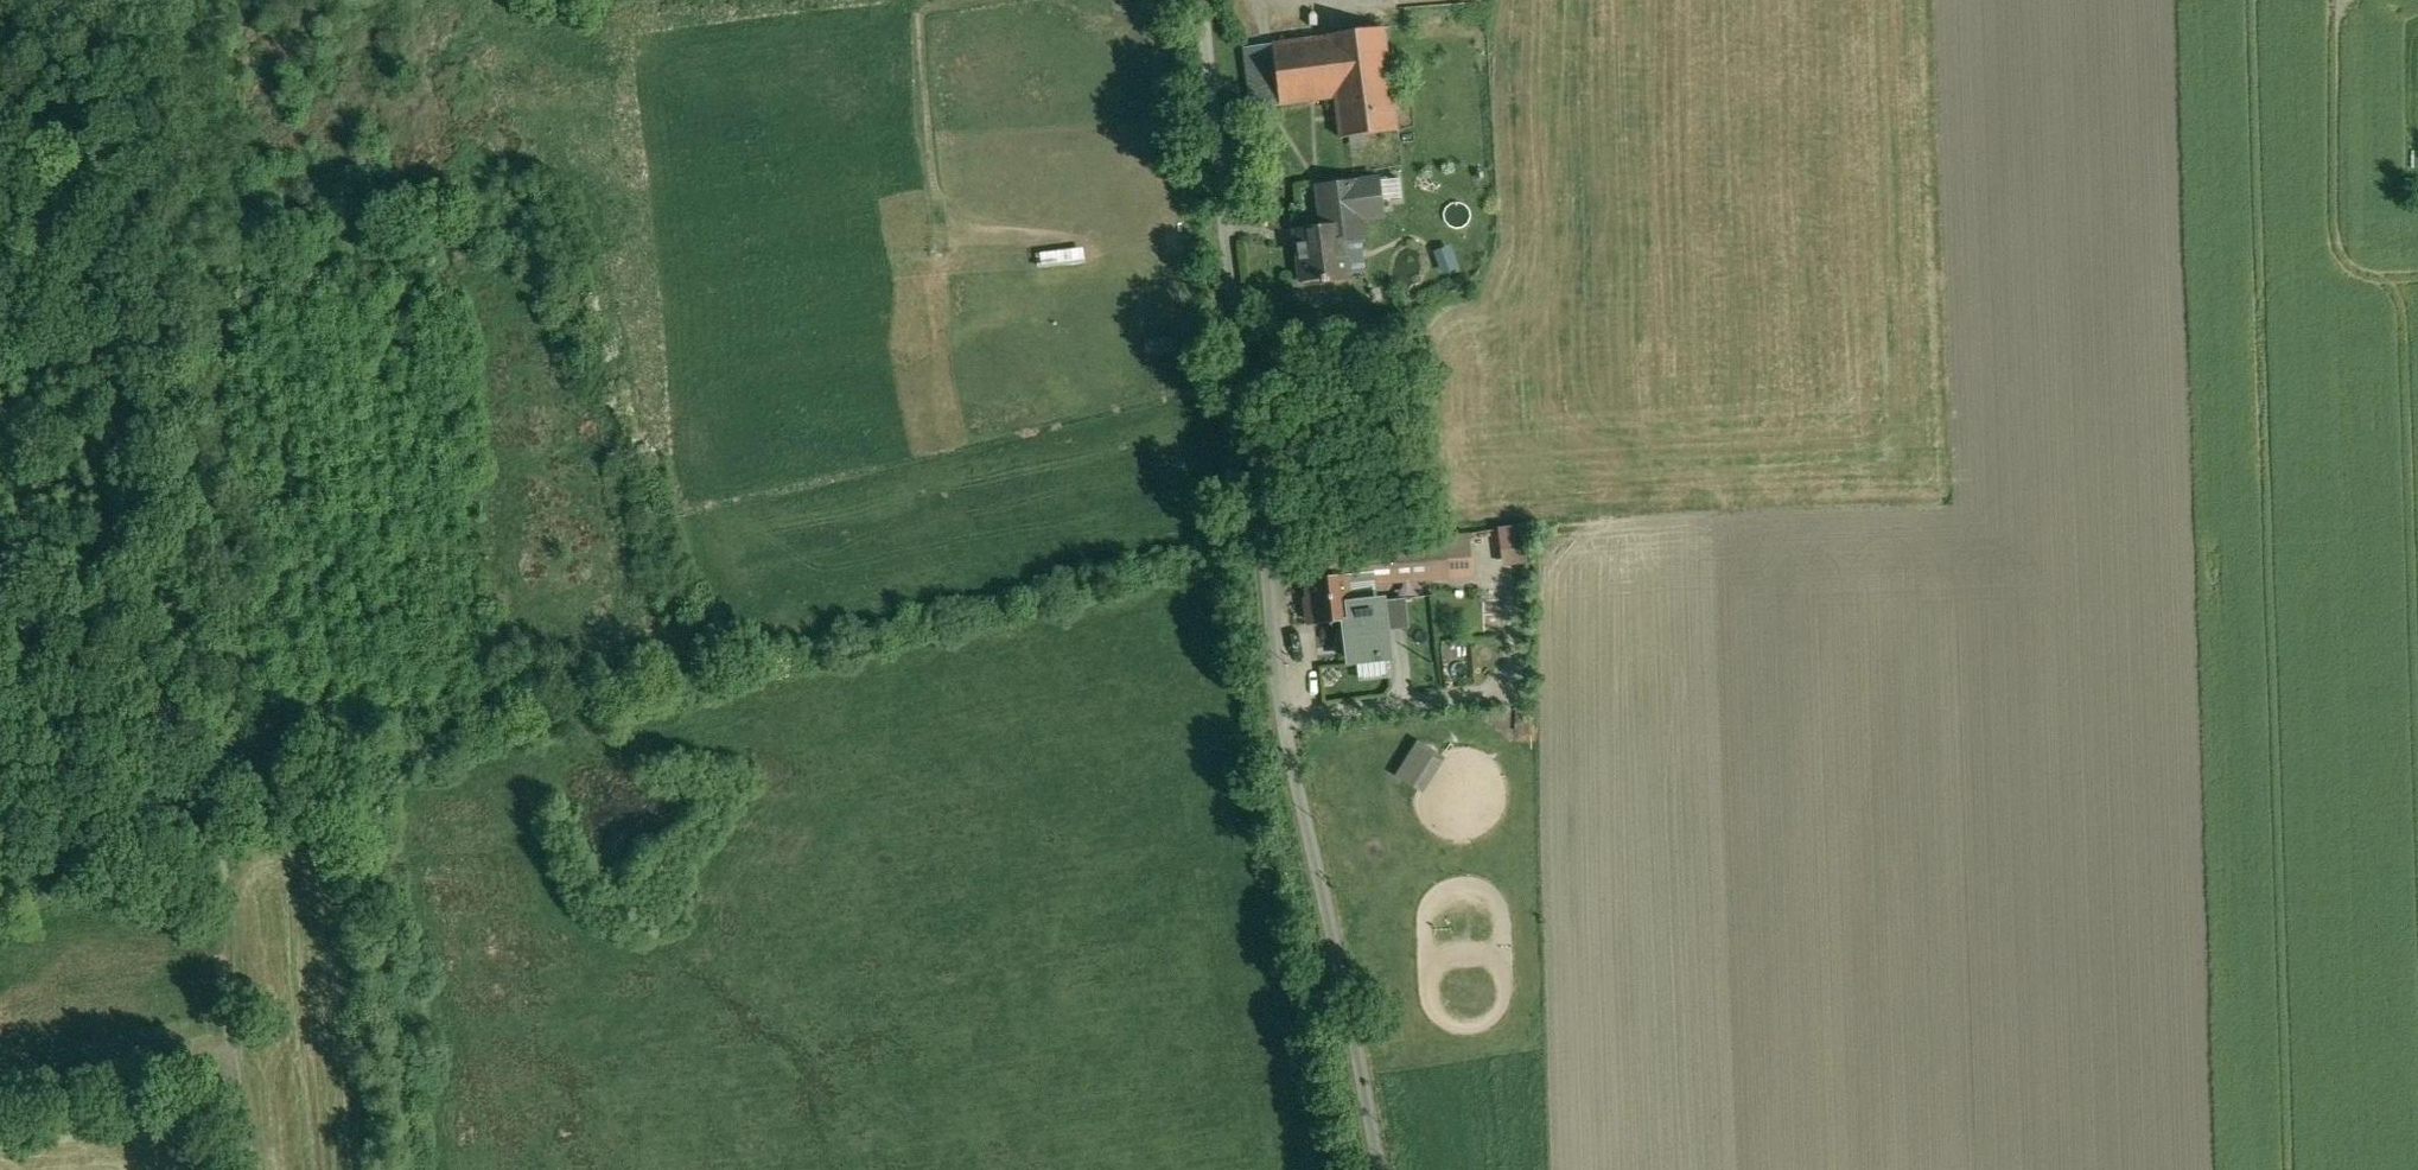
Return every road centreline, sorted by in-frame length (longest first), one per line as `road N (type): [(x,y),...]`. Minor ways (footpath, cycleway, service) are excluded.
road 1 (unclassified): [(1376,1169),(1287,741),(1197,0)]

